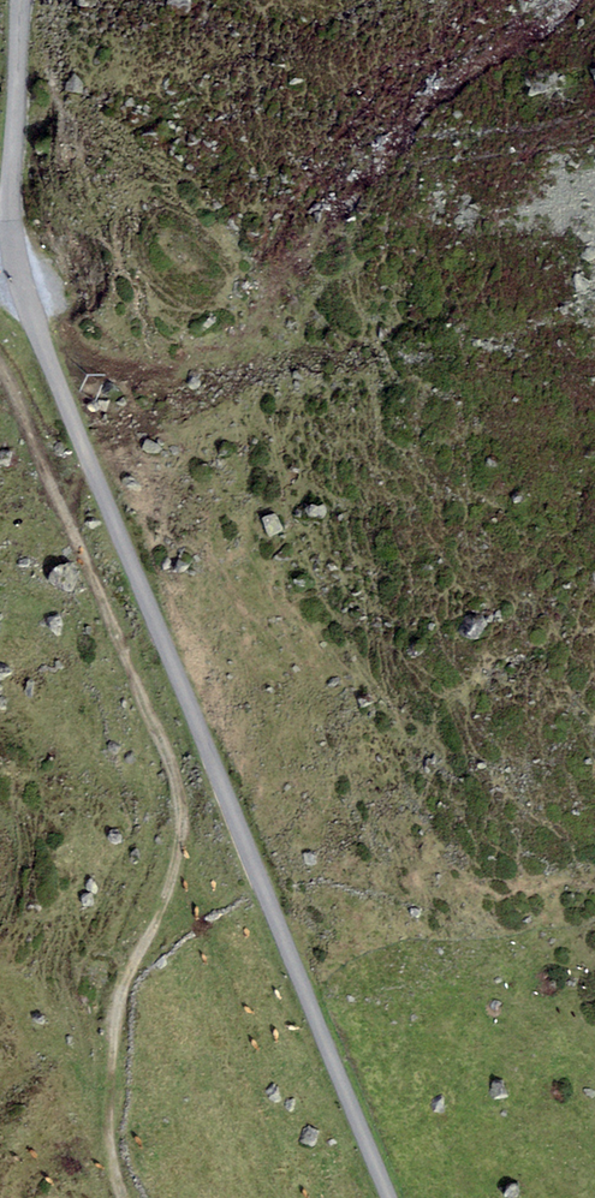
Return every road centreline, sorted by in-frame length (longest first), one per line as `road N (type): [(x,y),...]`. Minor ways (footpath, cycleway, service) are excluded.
road 1 (tertiary): [(23,0),(14,266),(395,1197)]
road 2 (track): [(0,364),(180,772),(183,877),(122,1004),(114,1171),(129,1197)]

